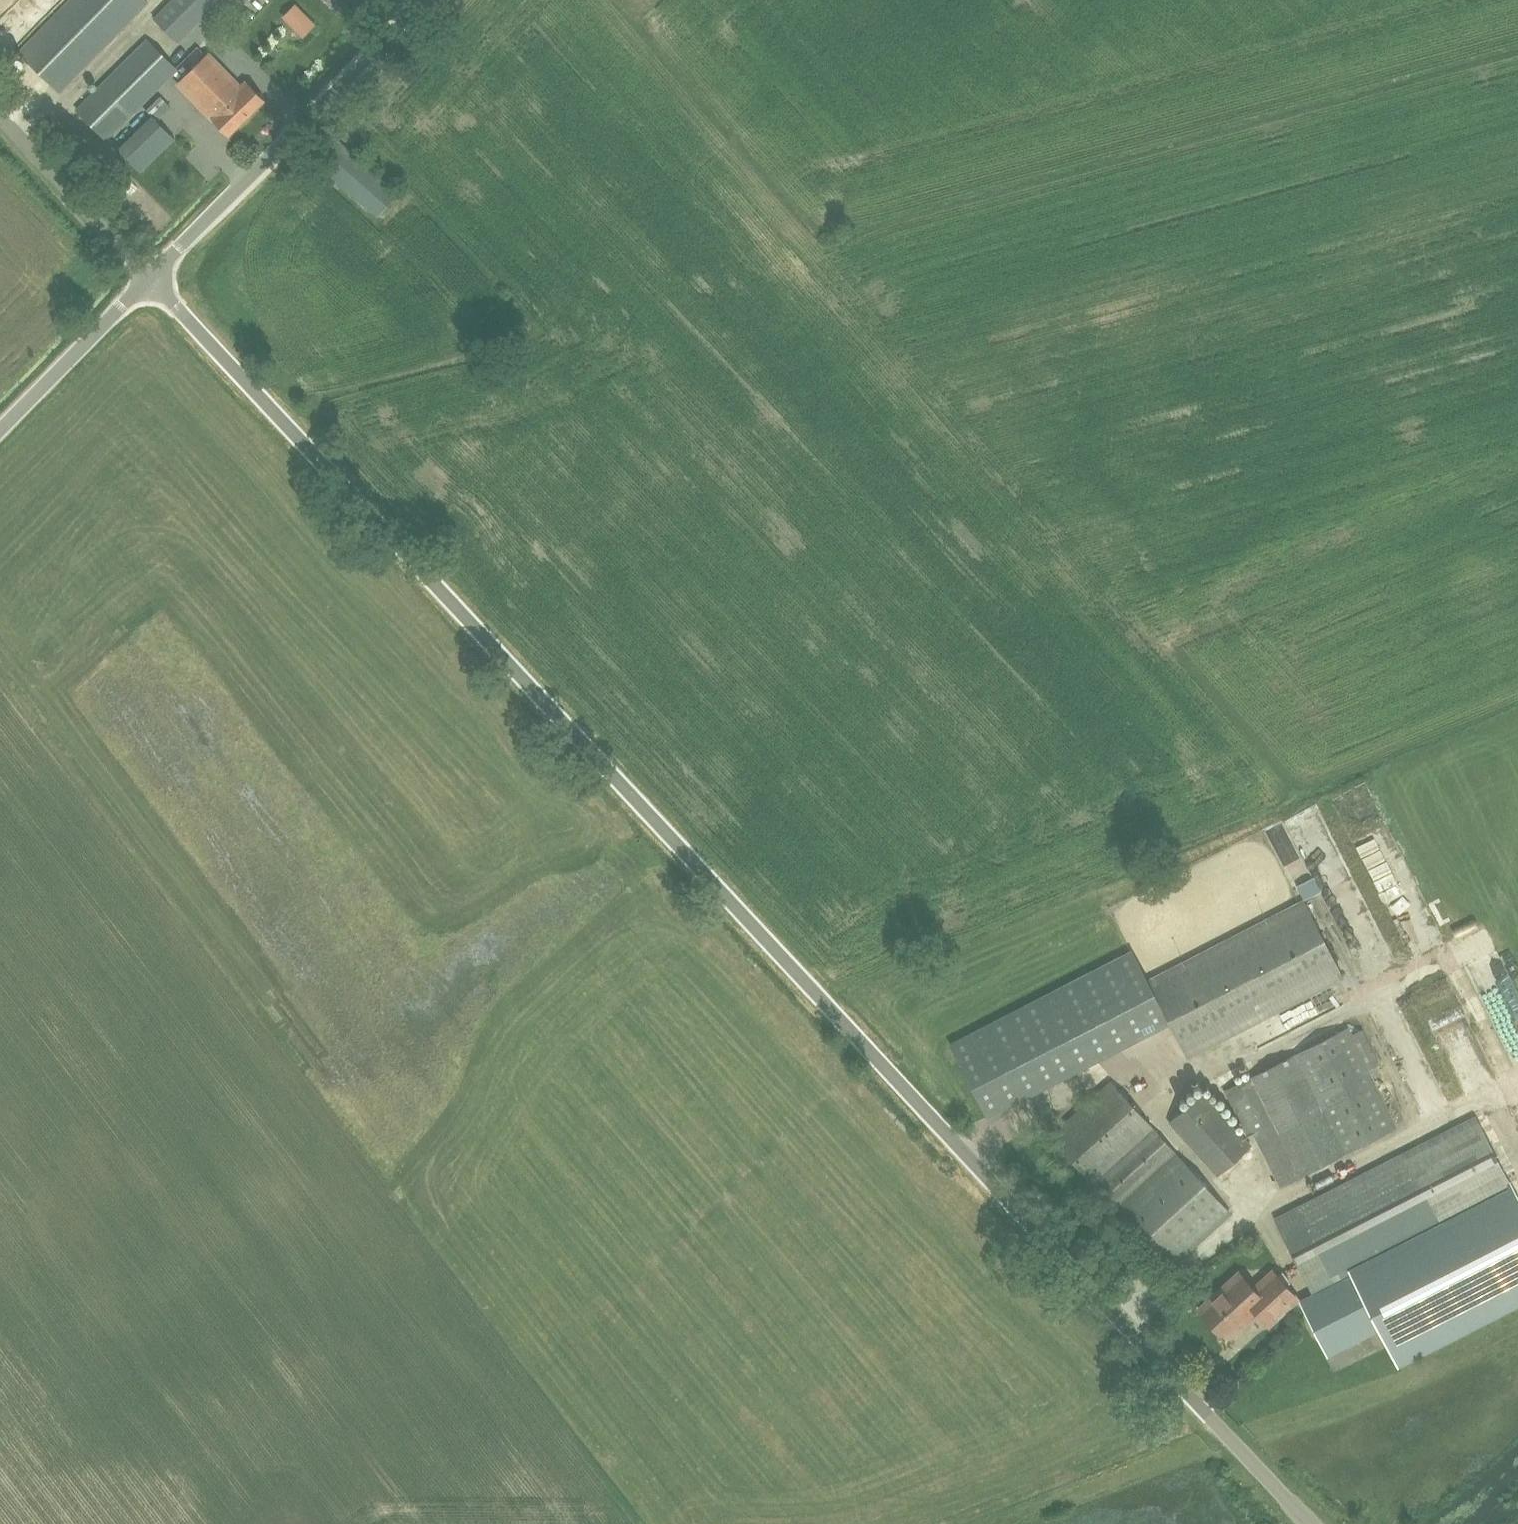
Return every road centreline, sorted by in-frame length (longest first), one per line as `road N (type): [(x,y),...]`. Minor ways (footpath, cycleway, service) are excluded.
road 1 (unclassified): [(1304,1523),(149,278)]
road 2 (unclassified): [(149,278),(424,0)]
road 3 (track): [(991,1523),(1222,1437)]
road 4 (unclassified): [(149,278),(0,117)]
road 5 (unclassified): [(0,431),(149,278)]

